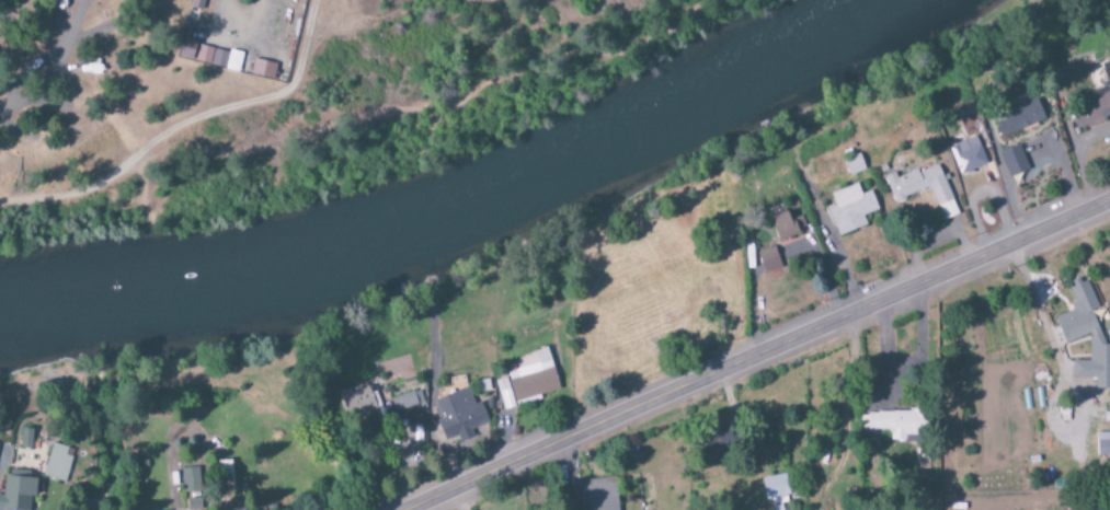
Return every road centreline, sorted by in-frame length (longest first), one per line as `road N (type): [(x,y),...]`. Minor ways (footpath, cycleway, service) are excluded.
road 1 (secondary): [(417,509),(1109,200)]

